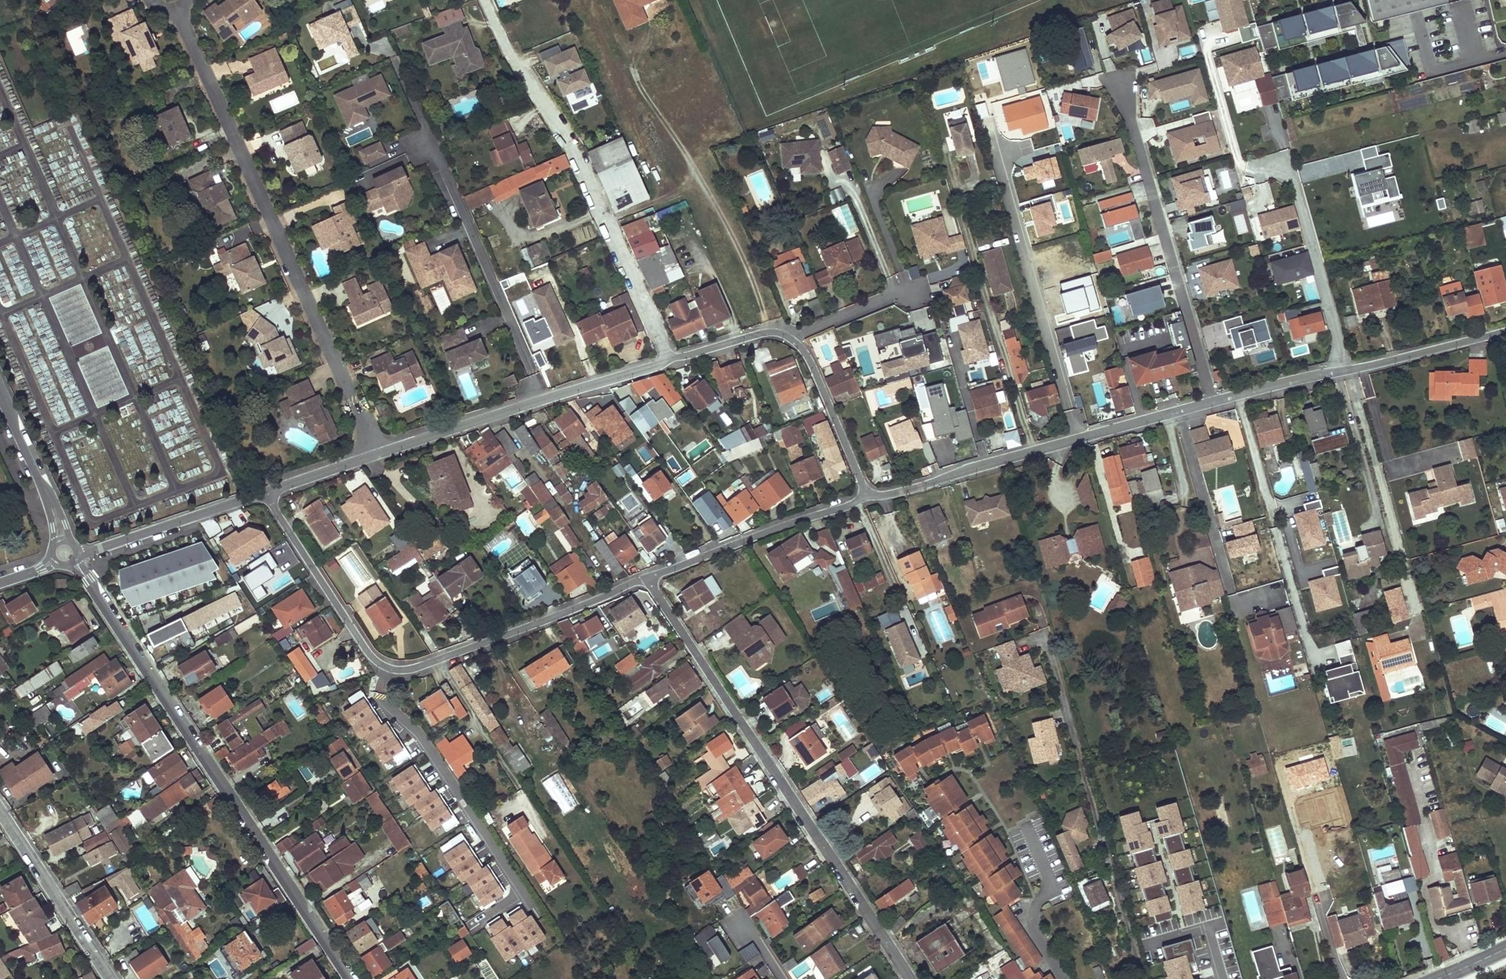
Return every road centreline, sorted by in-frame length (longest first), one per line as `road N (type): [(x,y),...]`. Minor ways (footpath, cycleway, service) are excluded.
road 1 (residential): [(868,497),(813,365),(793,339),(769,332),(377,454)]
road 2 (residential): [(377,454),(173,0)]
road 3 (residential): [(266,495),(369,652),(388,667),(424,665),(647,579)]
road 4 (residential): [(647,579),(908,978)]
road 5 (residential): [(88,581),(350,978)]
road 6 (residential): [(1212,402),(1119,83)]
road 7 (residential): [(1095,764),(1007,458)]
road 8 (residential): [(647,579),(868,497)]
road 9 (residential): [(1274,168),(1294,185),(1345,371)]
road 10 (residential): [(1007,458),(1212,402)]
road 11 (residential): [(110,978),(0,812)]
road 12 (residential): [(266,495),(78,552)]
road 13 (residential): [(1345,371),(1505,330)]
road 14 (residential): [(868,497),(1007,458)]
road 15 (residential): [(1212,402),(1345,371)]

